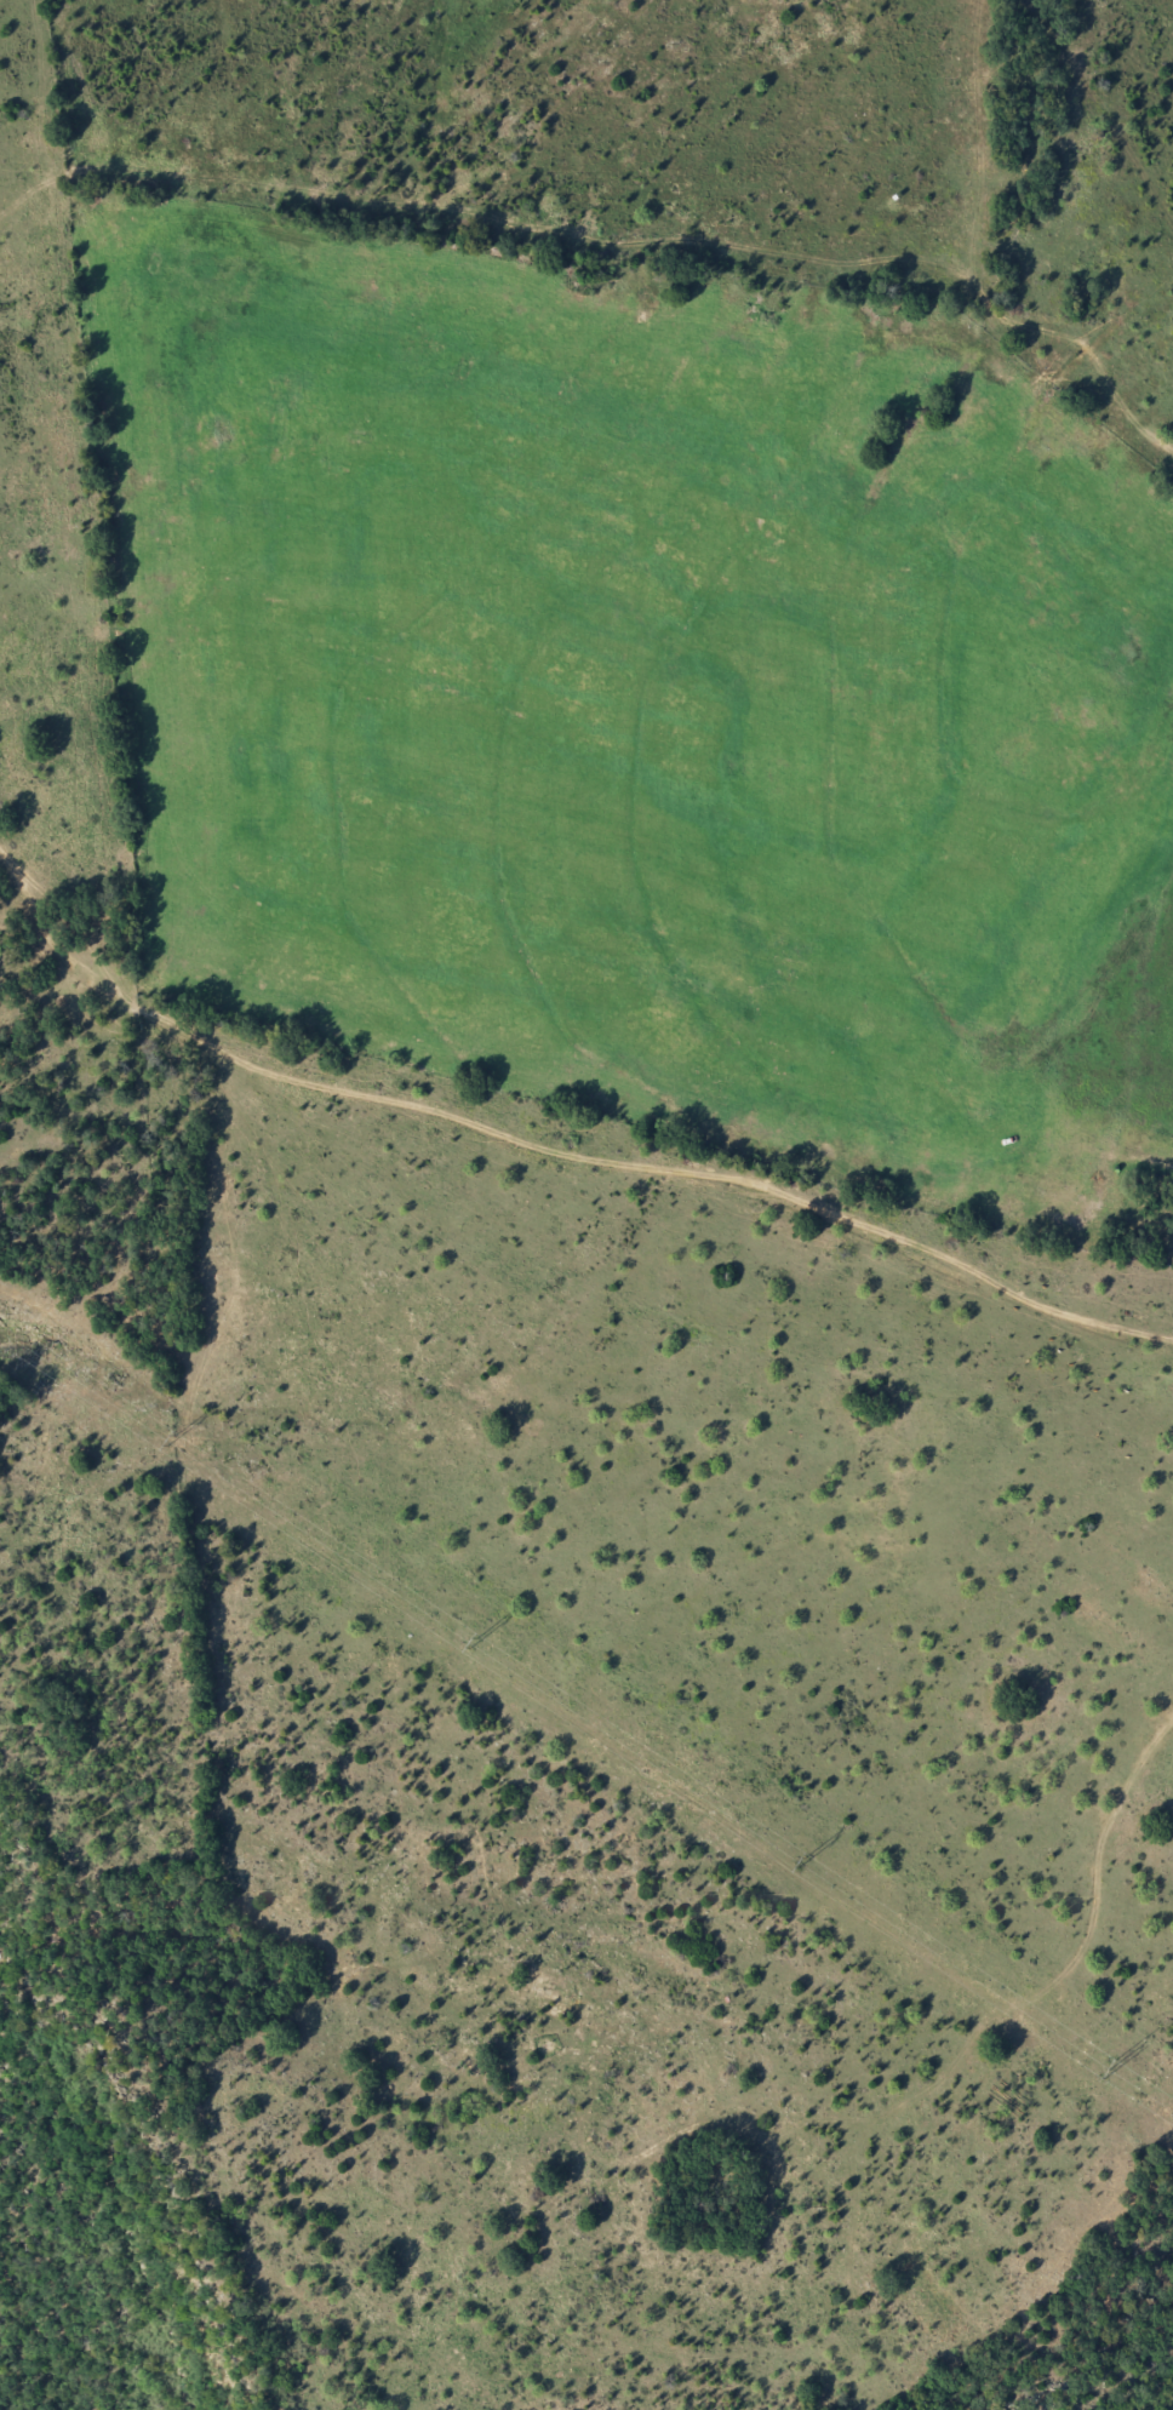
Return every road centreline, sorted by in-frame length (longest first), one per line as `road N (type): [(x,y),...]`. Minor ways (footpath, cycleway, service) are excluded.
road 1 (residential): [(1172,1341),(1080,1326),(828,1208),(736,1175),(571,1156),(177,1036),(105,990),(48,937),(0,855)]

